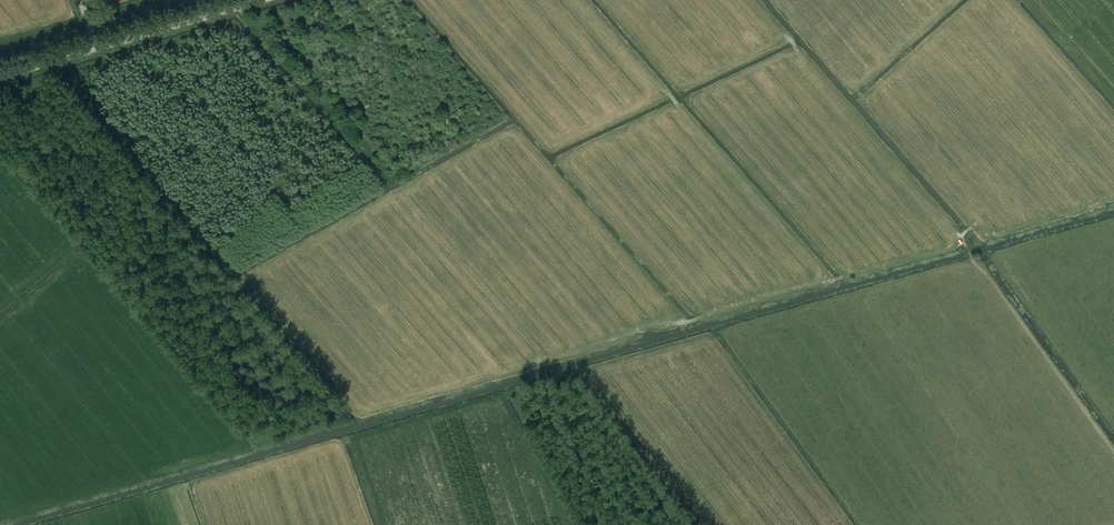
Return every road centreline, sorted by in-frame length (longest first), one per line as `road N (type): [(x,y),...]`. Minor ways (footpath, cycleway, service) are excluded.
road 1 (unclassified): [(99,51),(265,0)]

